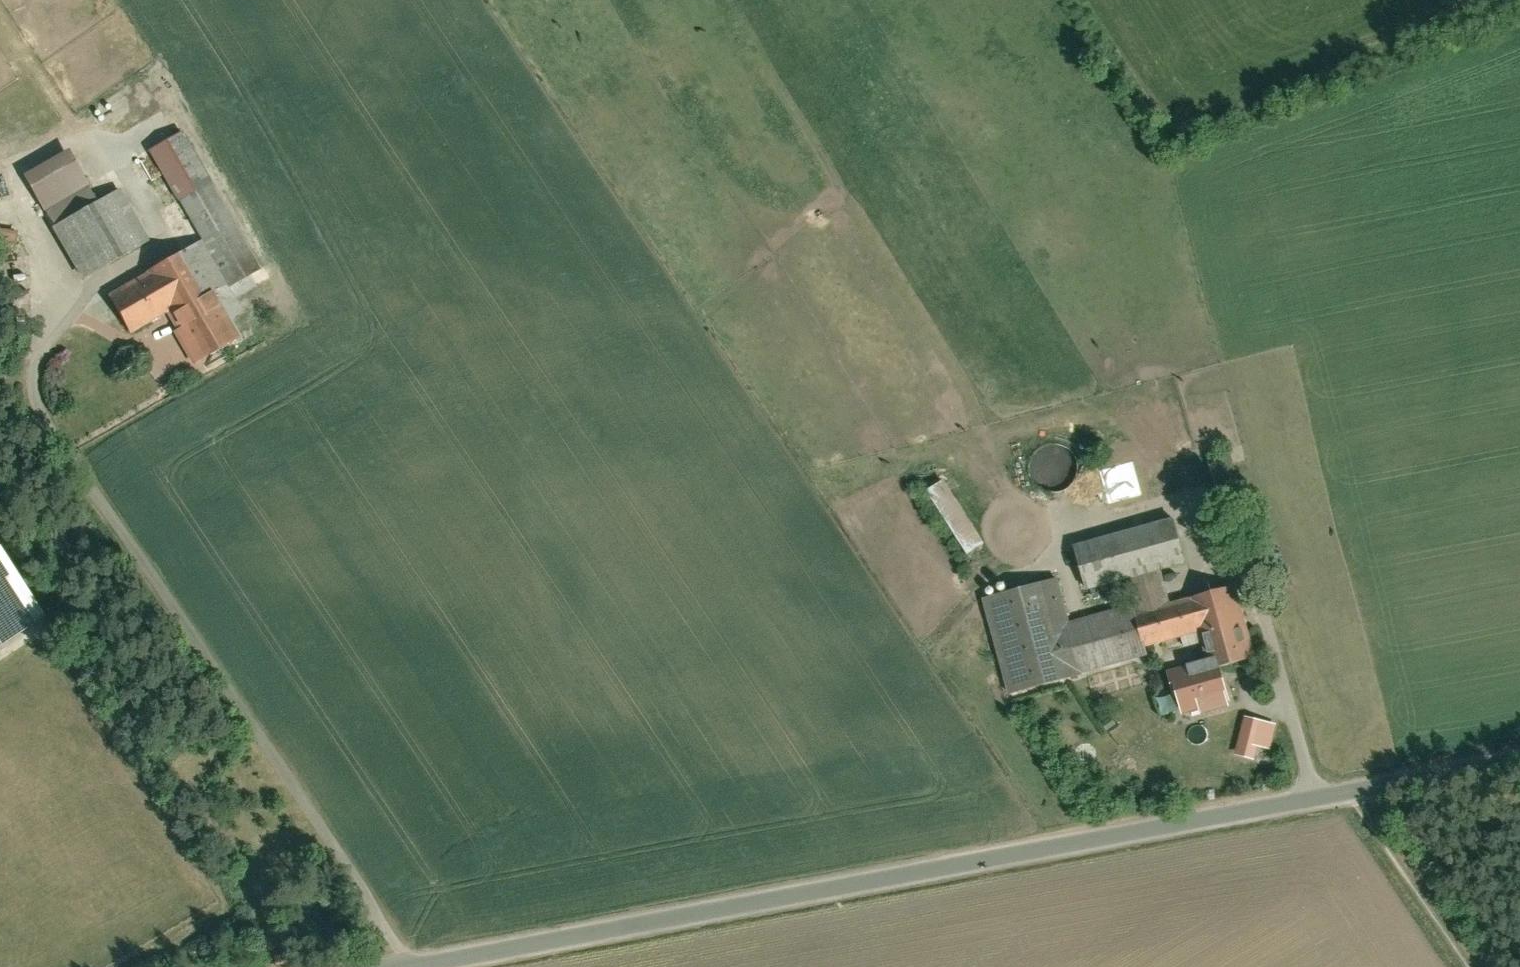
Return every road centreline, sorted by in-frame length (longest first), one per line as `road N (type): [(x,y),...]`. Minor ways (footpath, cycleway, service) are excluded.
road 1 (unclassified): [(1519,760),(390,966)]

